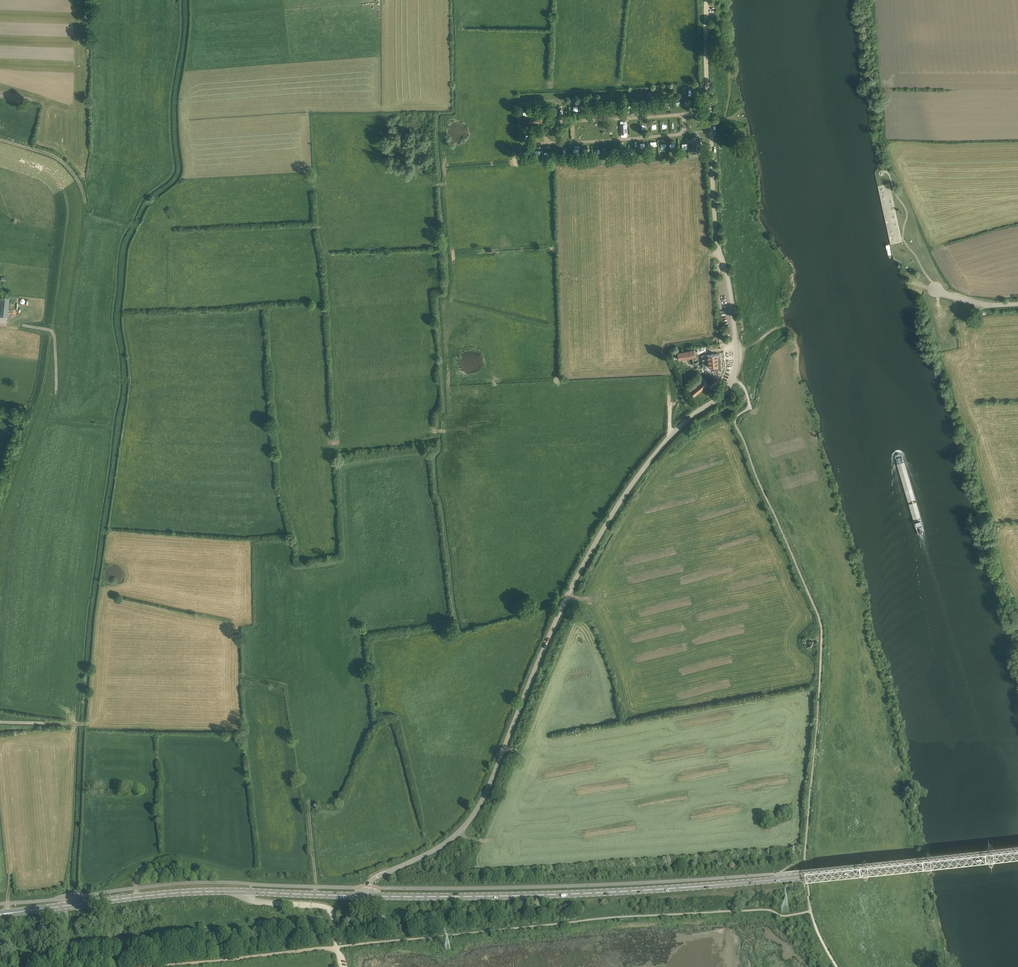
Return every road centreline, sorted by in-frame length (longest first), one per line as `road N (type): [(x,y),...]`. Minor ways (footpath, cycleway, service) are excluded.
road 1 (unclassified): [(368,896),(370,881),(441,845),(475,812),(559,614),(616,509),(670,436),(730,385),(735,331),(716,236),(707,87)]
road 2 (primary): [(800,877),(578,894),(368,896)]
road 3 (primary): [(368,896),(195,892),(79,904)]
road 4 (track): [(0,154),(47,170),(66,192),(52,331)]
road 5 (primary): [(800,877),(1017,853)]
road 6 (track): [(0,529),(44,386),(52,331)]
road 7 (track): [(670,436),(660,347),(719,248)]
road 8 (track): [(337,947),(157,966)]
road 9 (track): [(134,226),(91,210),(74,173),(54,156),(0,139)]
road 10 (track): [(337,947),(326,907),(253,901),(247,892)]

